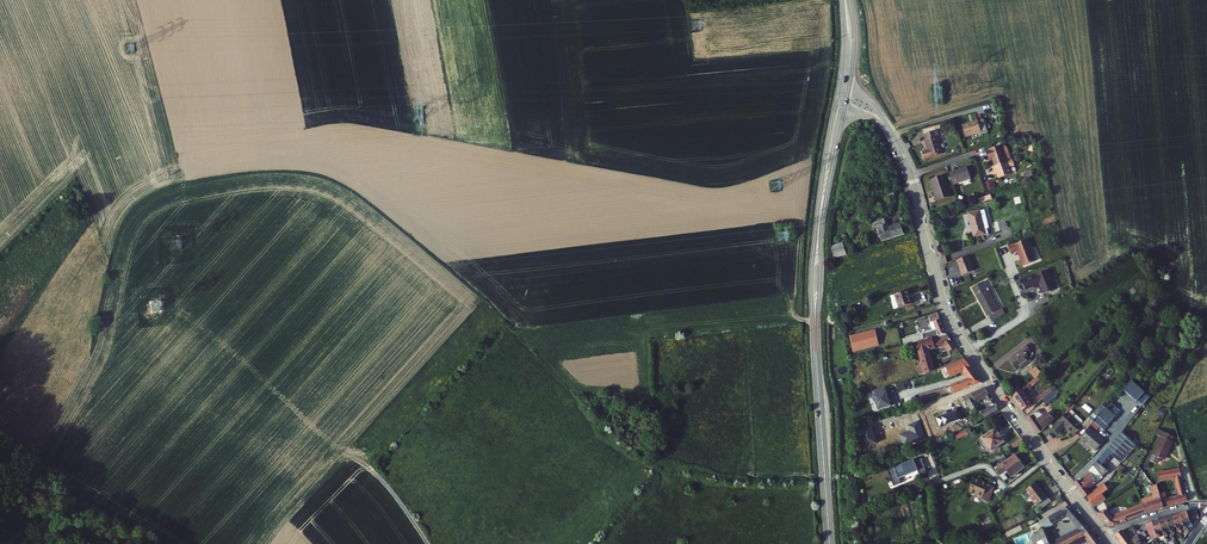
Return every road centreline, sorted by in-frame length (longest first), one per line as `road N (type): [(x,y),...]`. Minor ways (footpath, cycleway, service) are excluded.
road 1 (tertiary): [(1104,534),(956,328),(911,175)]
road 2 (tertiary): [(836,106),(812,267),(816,340)]
road 3 (tertiary): [(816,340),(823,221),(845,108)]
road 4 (tertiary): [(816,340),(830,543)]

